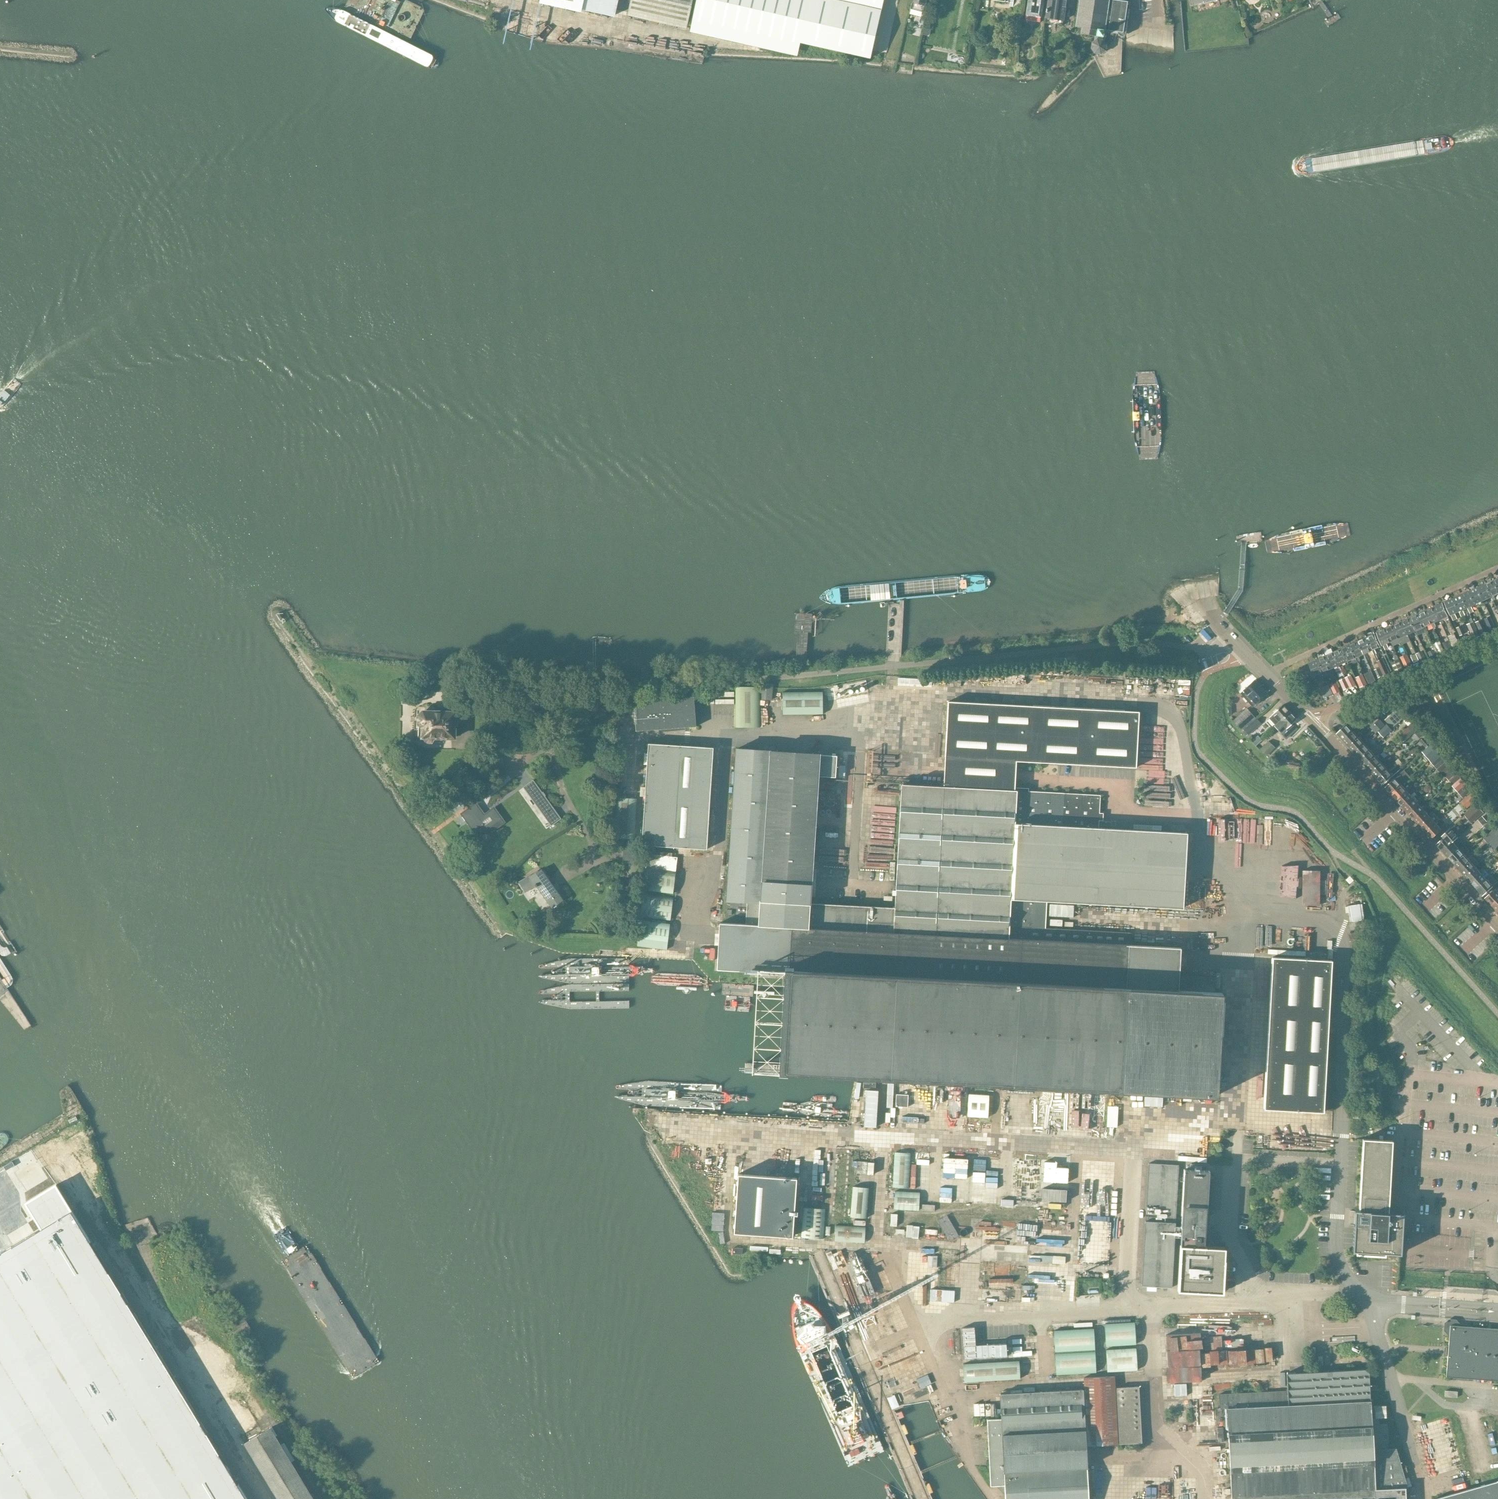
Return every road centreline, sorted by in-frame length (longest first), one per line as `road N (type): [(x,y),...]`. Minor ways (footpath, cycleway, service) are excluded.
road 1 (tertiary): [(1497,926),(1317,728)]
road 2 (residential): [(1497,633),(1329,710),(1317,728)]
road 3 (tertiary): [(1317,728),(1216,624),(1202,574)]

